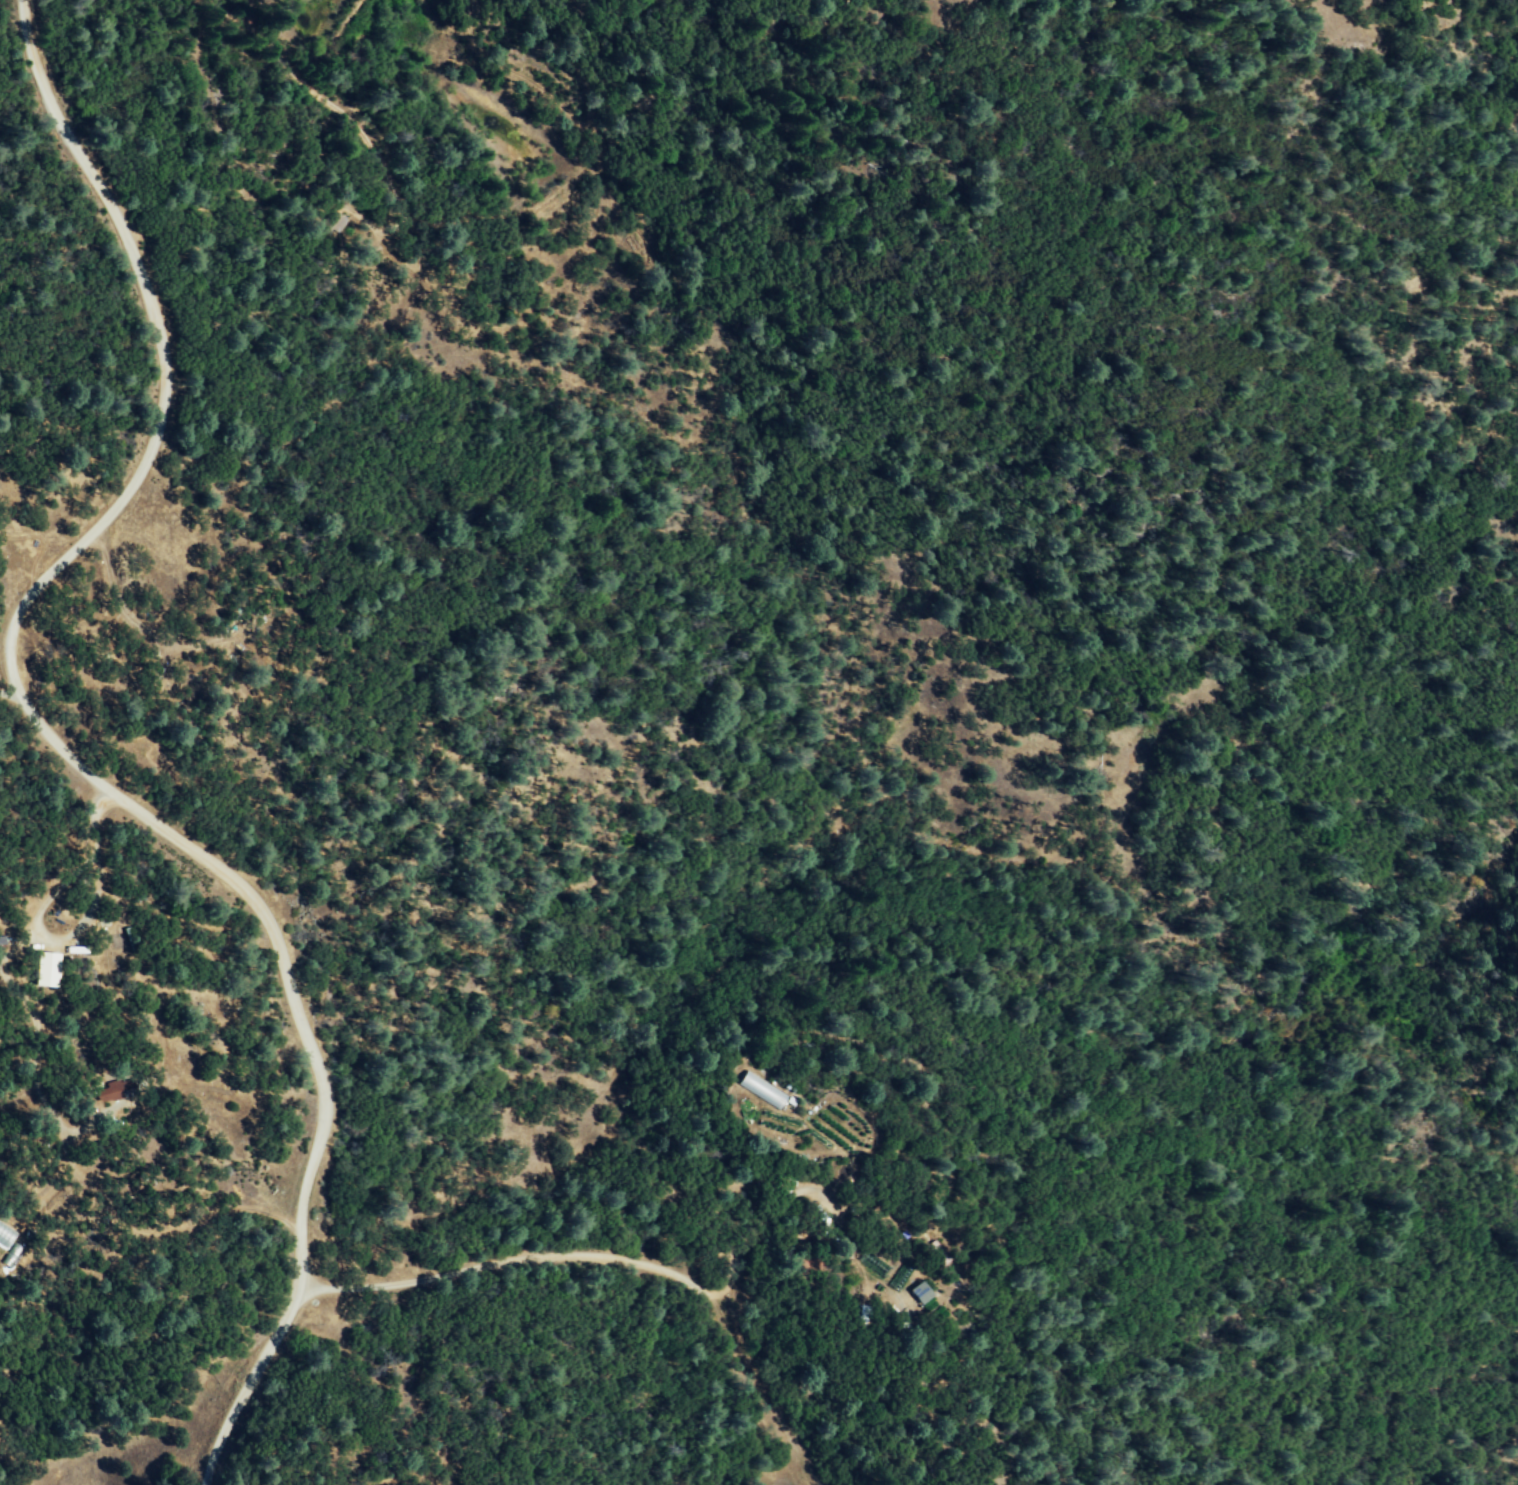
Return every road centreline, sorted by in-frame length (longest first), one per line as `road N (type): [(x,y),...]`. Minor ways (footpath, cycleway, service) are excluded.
road 1 (residential): [(206,1484),(225,1422),(305,1287),(302,1232),(329,1138),(330,1088),(270,931),(236,895),(99,799),(15,700),(19,626),(43,585),(127,502),(158,450),(168,411),(167,356),(129,248),(33,66),(25,0)]

